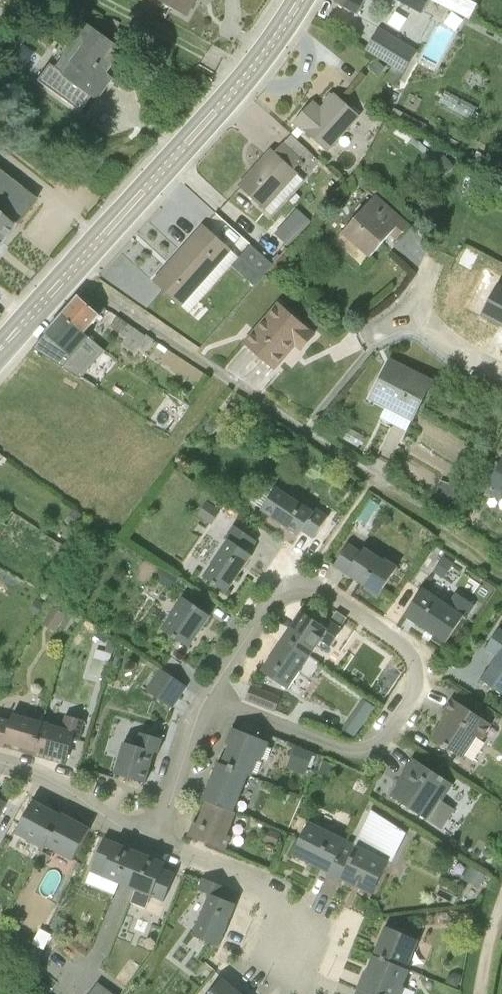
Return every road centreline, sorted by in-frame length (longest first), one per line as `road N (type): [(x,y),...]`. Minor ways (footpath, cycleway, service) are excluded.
road 1 (residential): [(213,698),(349,749),(369,749),(414,688),(411,657),(389,634),(304,582),(278,592)]
road 2 (residential): [(373,477),(70,272)]
road 3 (secondary): [(70,272),(256,60),(296,0)]
road 4 (residential): [(151,837),(288,901),(302,925),(291,955),(294,993)]
road 5 (residential): [(0,762),(41,773),(151,837)]
road 6 (residential): [(151,837),(213,698)]
road 7 (residential): [(278,592),(213,698)]

